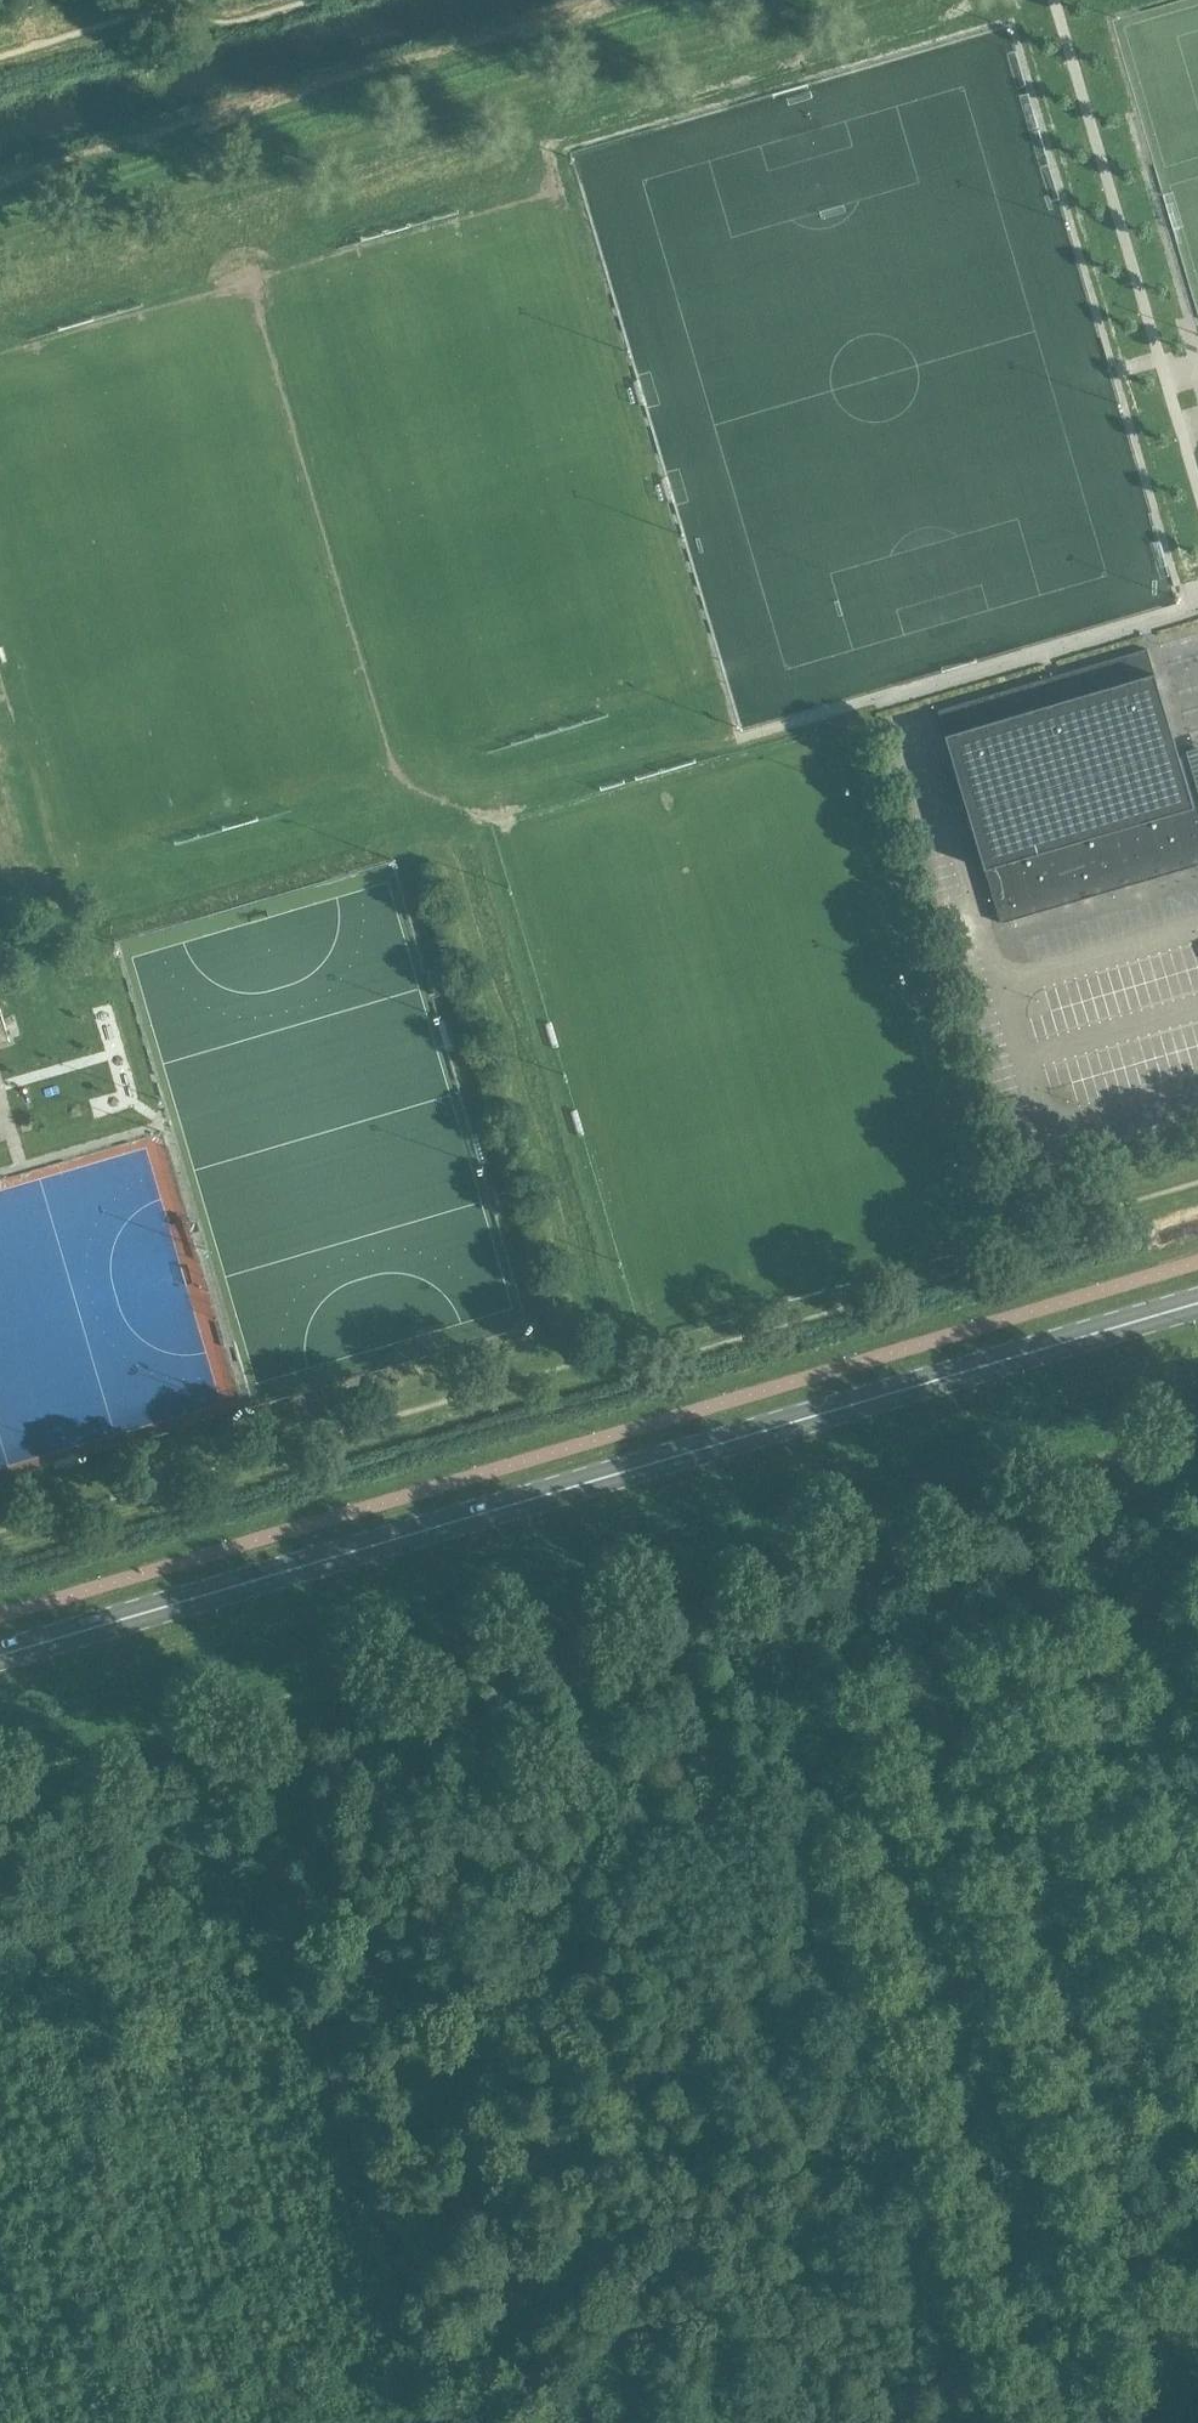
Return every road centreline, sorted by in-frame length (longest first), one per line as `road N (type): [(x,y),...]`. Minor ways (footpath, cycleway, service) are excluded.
road 1 (tertiary): [(0,1656),(1197,1302)]

